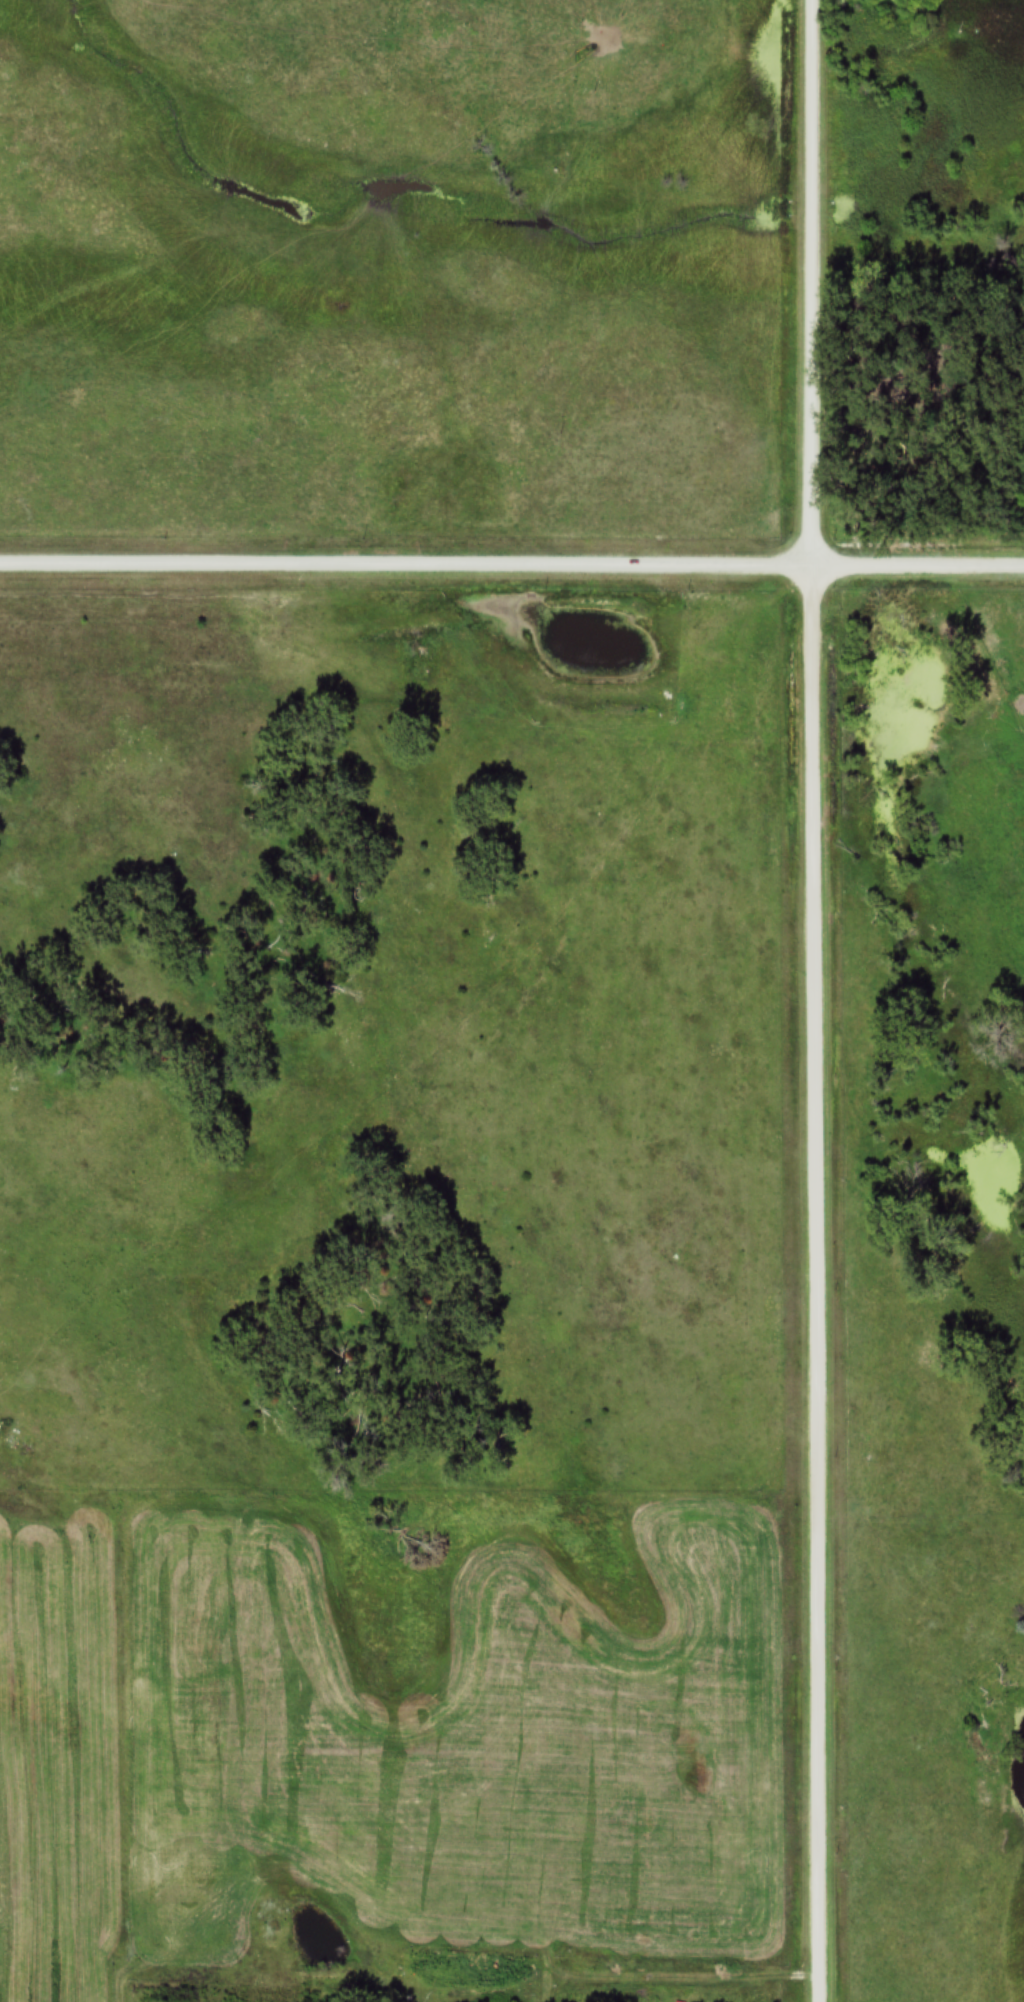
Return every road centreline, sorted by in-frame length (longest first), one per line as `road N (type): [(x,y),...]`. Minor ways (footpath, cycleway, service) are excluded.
road 1 (residential): [(812,2001),(808,0)]
road 2 (residential): [(1023,563),(0,559)]

